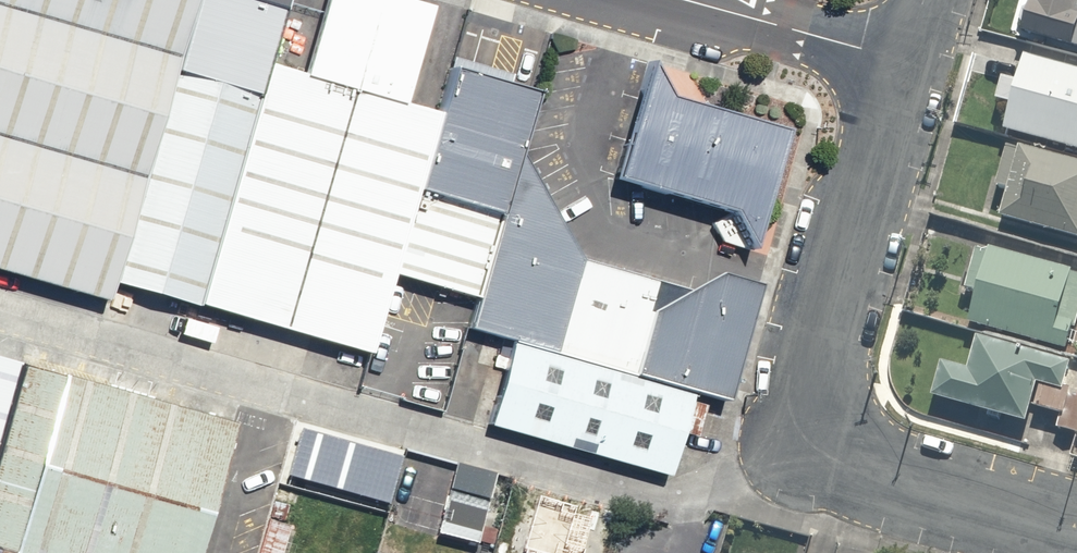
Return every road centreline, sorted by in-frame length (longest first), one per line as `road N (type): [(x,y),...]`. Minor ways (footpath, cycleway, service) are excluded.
road 1 (residential): [(1076,538),(892,490),(831,465),(814,446),(810,419),(822,361),(908,62)]
road 2 (unclassified): [(908,62),(688,0)]

